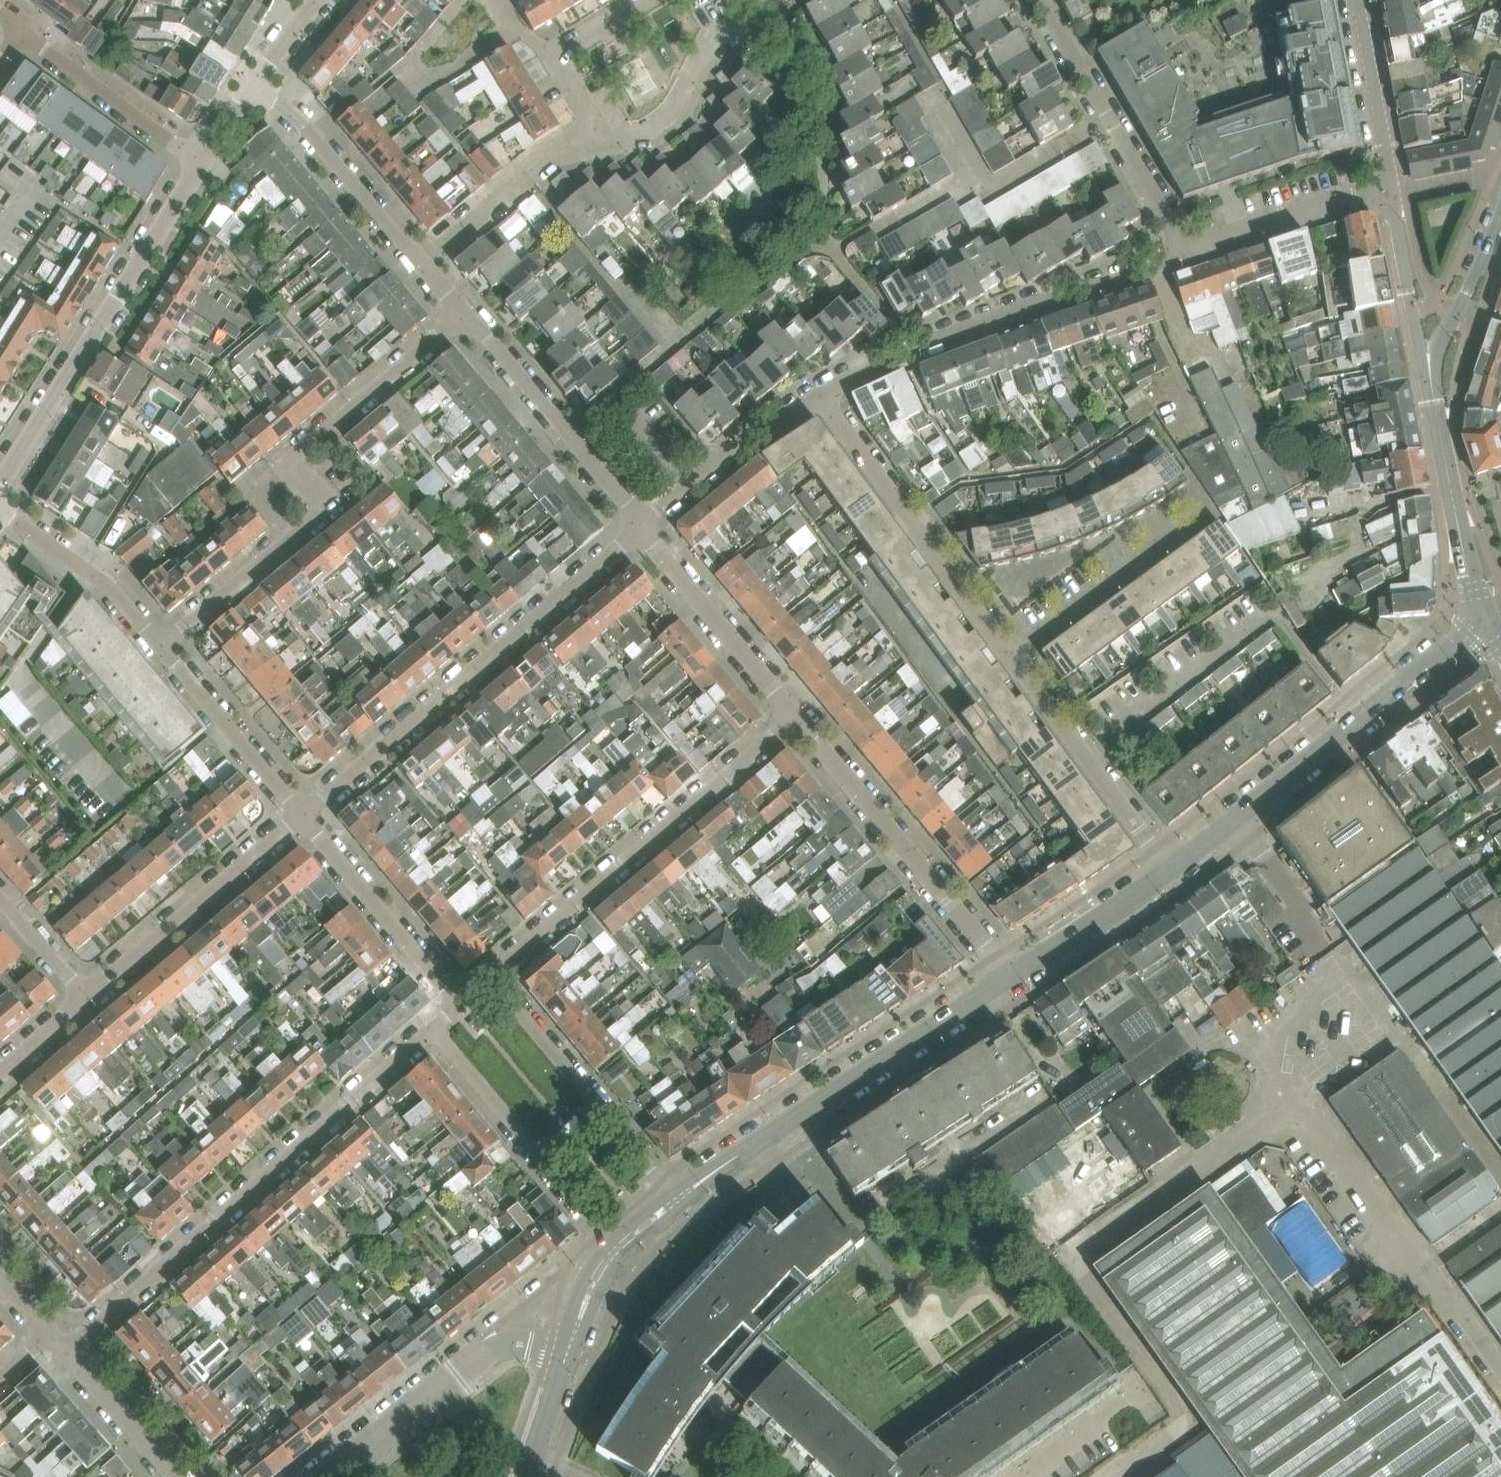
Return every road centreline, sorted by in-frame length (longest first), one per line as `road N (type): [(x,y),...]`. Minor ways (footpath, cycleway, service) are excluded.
road 1 (residential): [(162,646),(328,505),(290,458),(463,311)]
road 2 (residential): [(64,1353),(433,1029)]
road 3 (residential): [(301,815),(642,526)]
road 4 (tertiary): [(1171,872),(1485,617)]
road 5 (residential): [(492,977),(795,712)]
road 6 (tertiary): [(677,1197),(1013,979)]
road 7 (residential): [(1187,255),(1040,301),(819,395)]
road 8 (unclassified): [(0,474),(197,158)]
road 9 (residential): [(1013,979),(795,712)]
road 10 (residential): [(1013,653),(819,395)]
road 11 (residential): [(1187,255),(1044,0)]
road 12 (residential): [(677,1197),(492,977)]
road 13 (unclassified): [(328,1476),(499,1345),(524,1340),(568,1350)]
road 14 (residential): [(87,996),(301,815)]
road 15 (residential): [(642,526),(463,311)]
road 16 (residential): [(433,1029),(611,1242)]
road 17 (residential): [(1171,872),(1013,653)]
road 18 (residential): [(460,1006),(301,815)]
road 19 (residential): [(420,260),(258,72)]
road 20 (residential): [(795,712),(642,526)]
road 21 (tertiary): [(1485,617),(1433,393)]
road 22 (residential): [(819,395),(753,436),(642,526)]
road 23 (residential): [(420,260),(543,164),(601,138)]
road 24 (residential): [(301,815),(162,646)]
road 25 (residential): [(21,28),(197,158)]
road 26 (residential): [(1393,192),(1324,204),(1187,255)]
road 27 (residential): [(162,646),(99,577),(0,513)]
road 28 (residential): [(601,138),(632,143),(668,122),(708,45),(744,16)]
road 29 (residential): [(1393,192),(1433,393)]
road 30 (residential): [(601,138),(560,63),(654,0)]
road 31 (tertiary): [(1433,393),(1451,321),(1500,209)]
road 32 (residential): [(1356,0),(1393,192)]
road 33 (tertiary): [(1013,979),(1171,872)]
road 34 (unclassified): [(173,1476),(64,1353)]
road 35 (residential): [(1013,653),(1136,560)]
road 36 (residential): [(1132,1394),(1029,1476)]
road 37 (residential): [(87,996),(0,898)]

